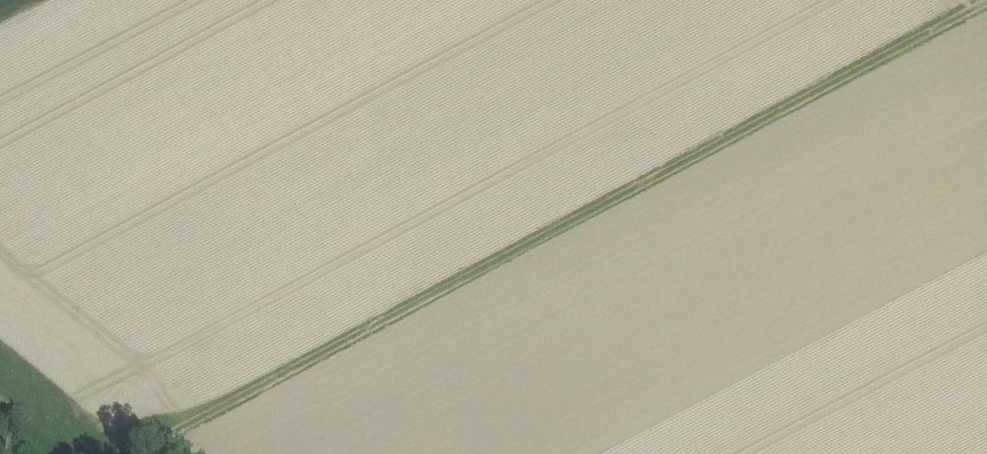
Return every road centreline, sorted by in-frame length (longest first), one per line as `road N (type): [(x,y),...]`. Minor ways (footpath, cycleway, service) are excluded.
road 1 (track): [(131,453),(986,3)]

